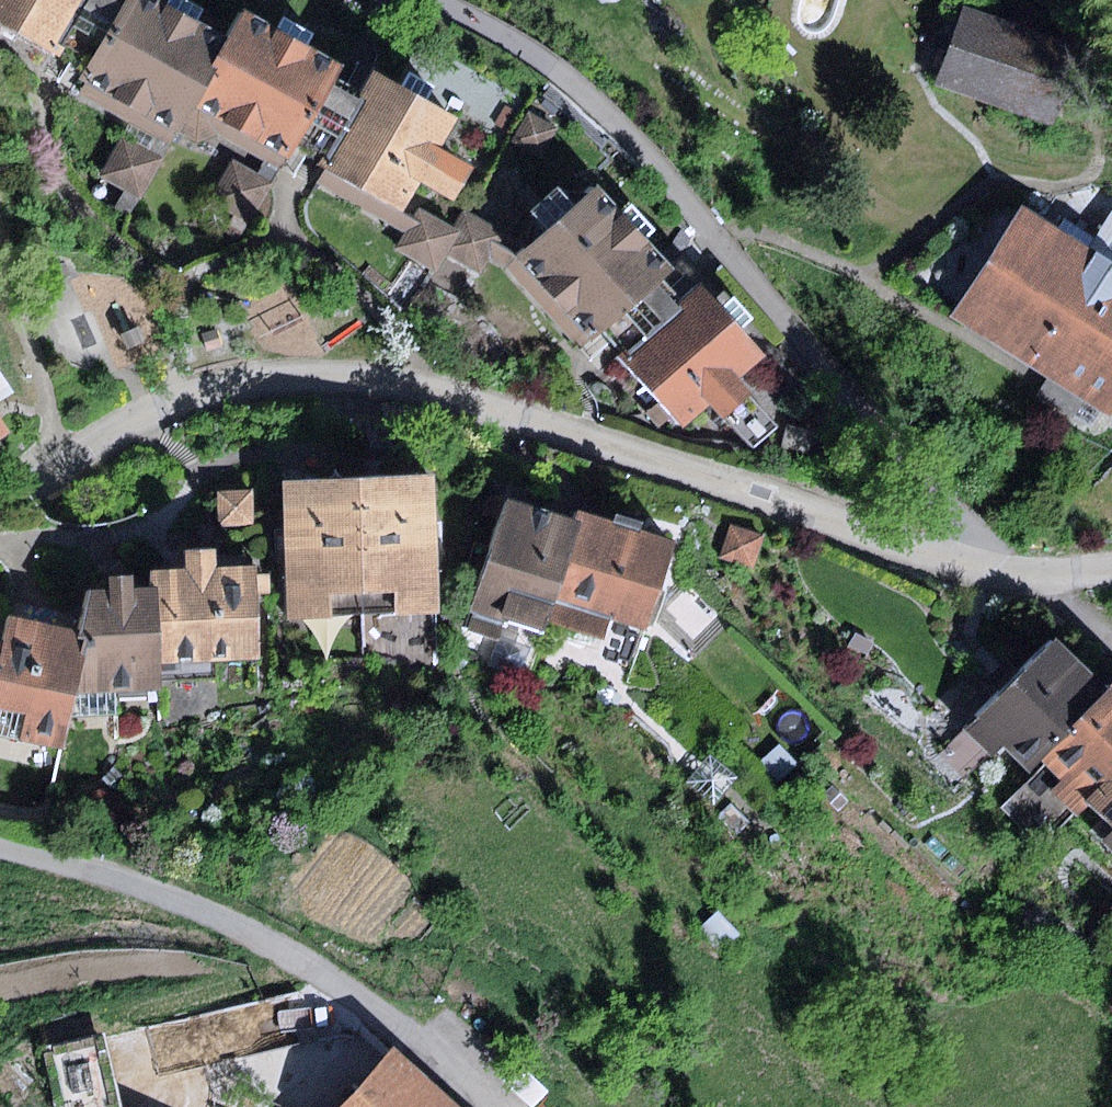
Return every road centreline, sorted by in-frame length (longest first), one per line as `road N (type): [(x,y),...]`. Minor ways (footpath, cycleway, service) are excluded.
road 1 (residential): [(0,494),(137,418),(203,393),(257,380),(363,373),(476,395),(938,555),(1028,573),(1111,570)]
road 2 (track): [(708,230),(752,231),(885,282)]

